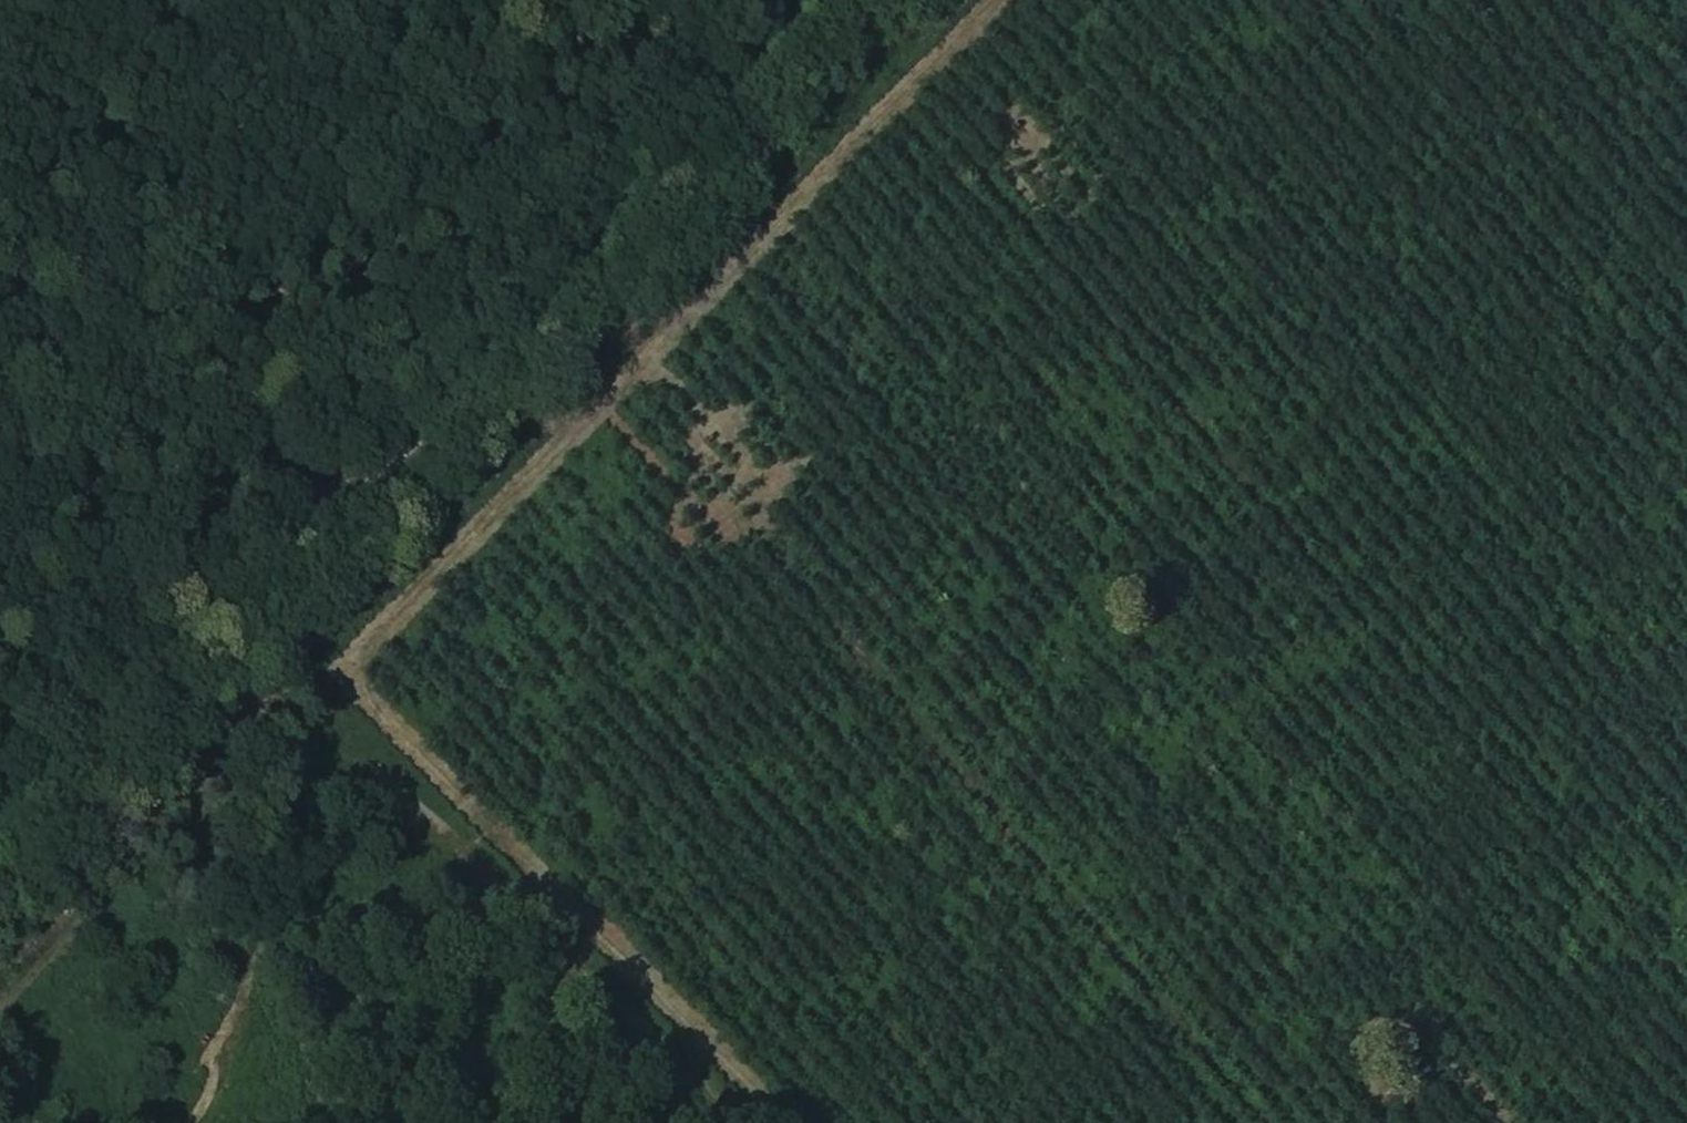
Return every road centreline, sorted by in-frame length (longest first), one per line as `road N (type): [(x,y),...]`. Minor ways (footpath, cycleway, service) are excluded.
road 1 (track): [(0,858),(848,0)]

